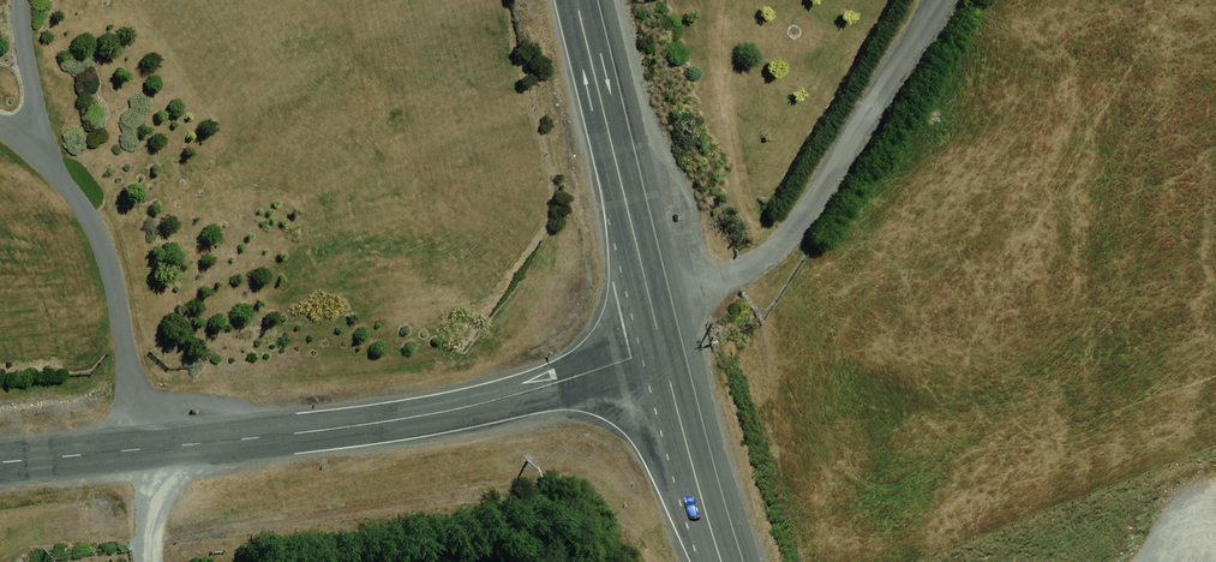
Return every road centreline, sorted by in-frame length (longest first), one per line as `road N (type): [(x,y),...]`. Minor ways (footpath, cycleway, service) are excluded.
road 1 (residential): [(0,462),(372,425),(551,383),(662,346)]
road 2 (primary): [(662,346),(577,0)]
road 3 (primary): [(724,561),(662,346)]

